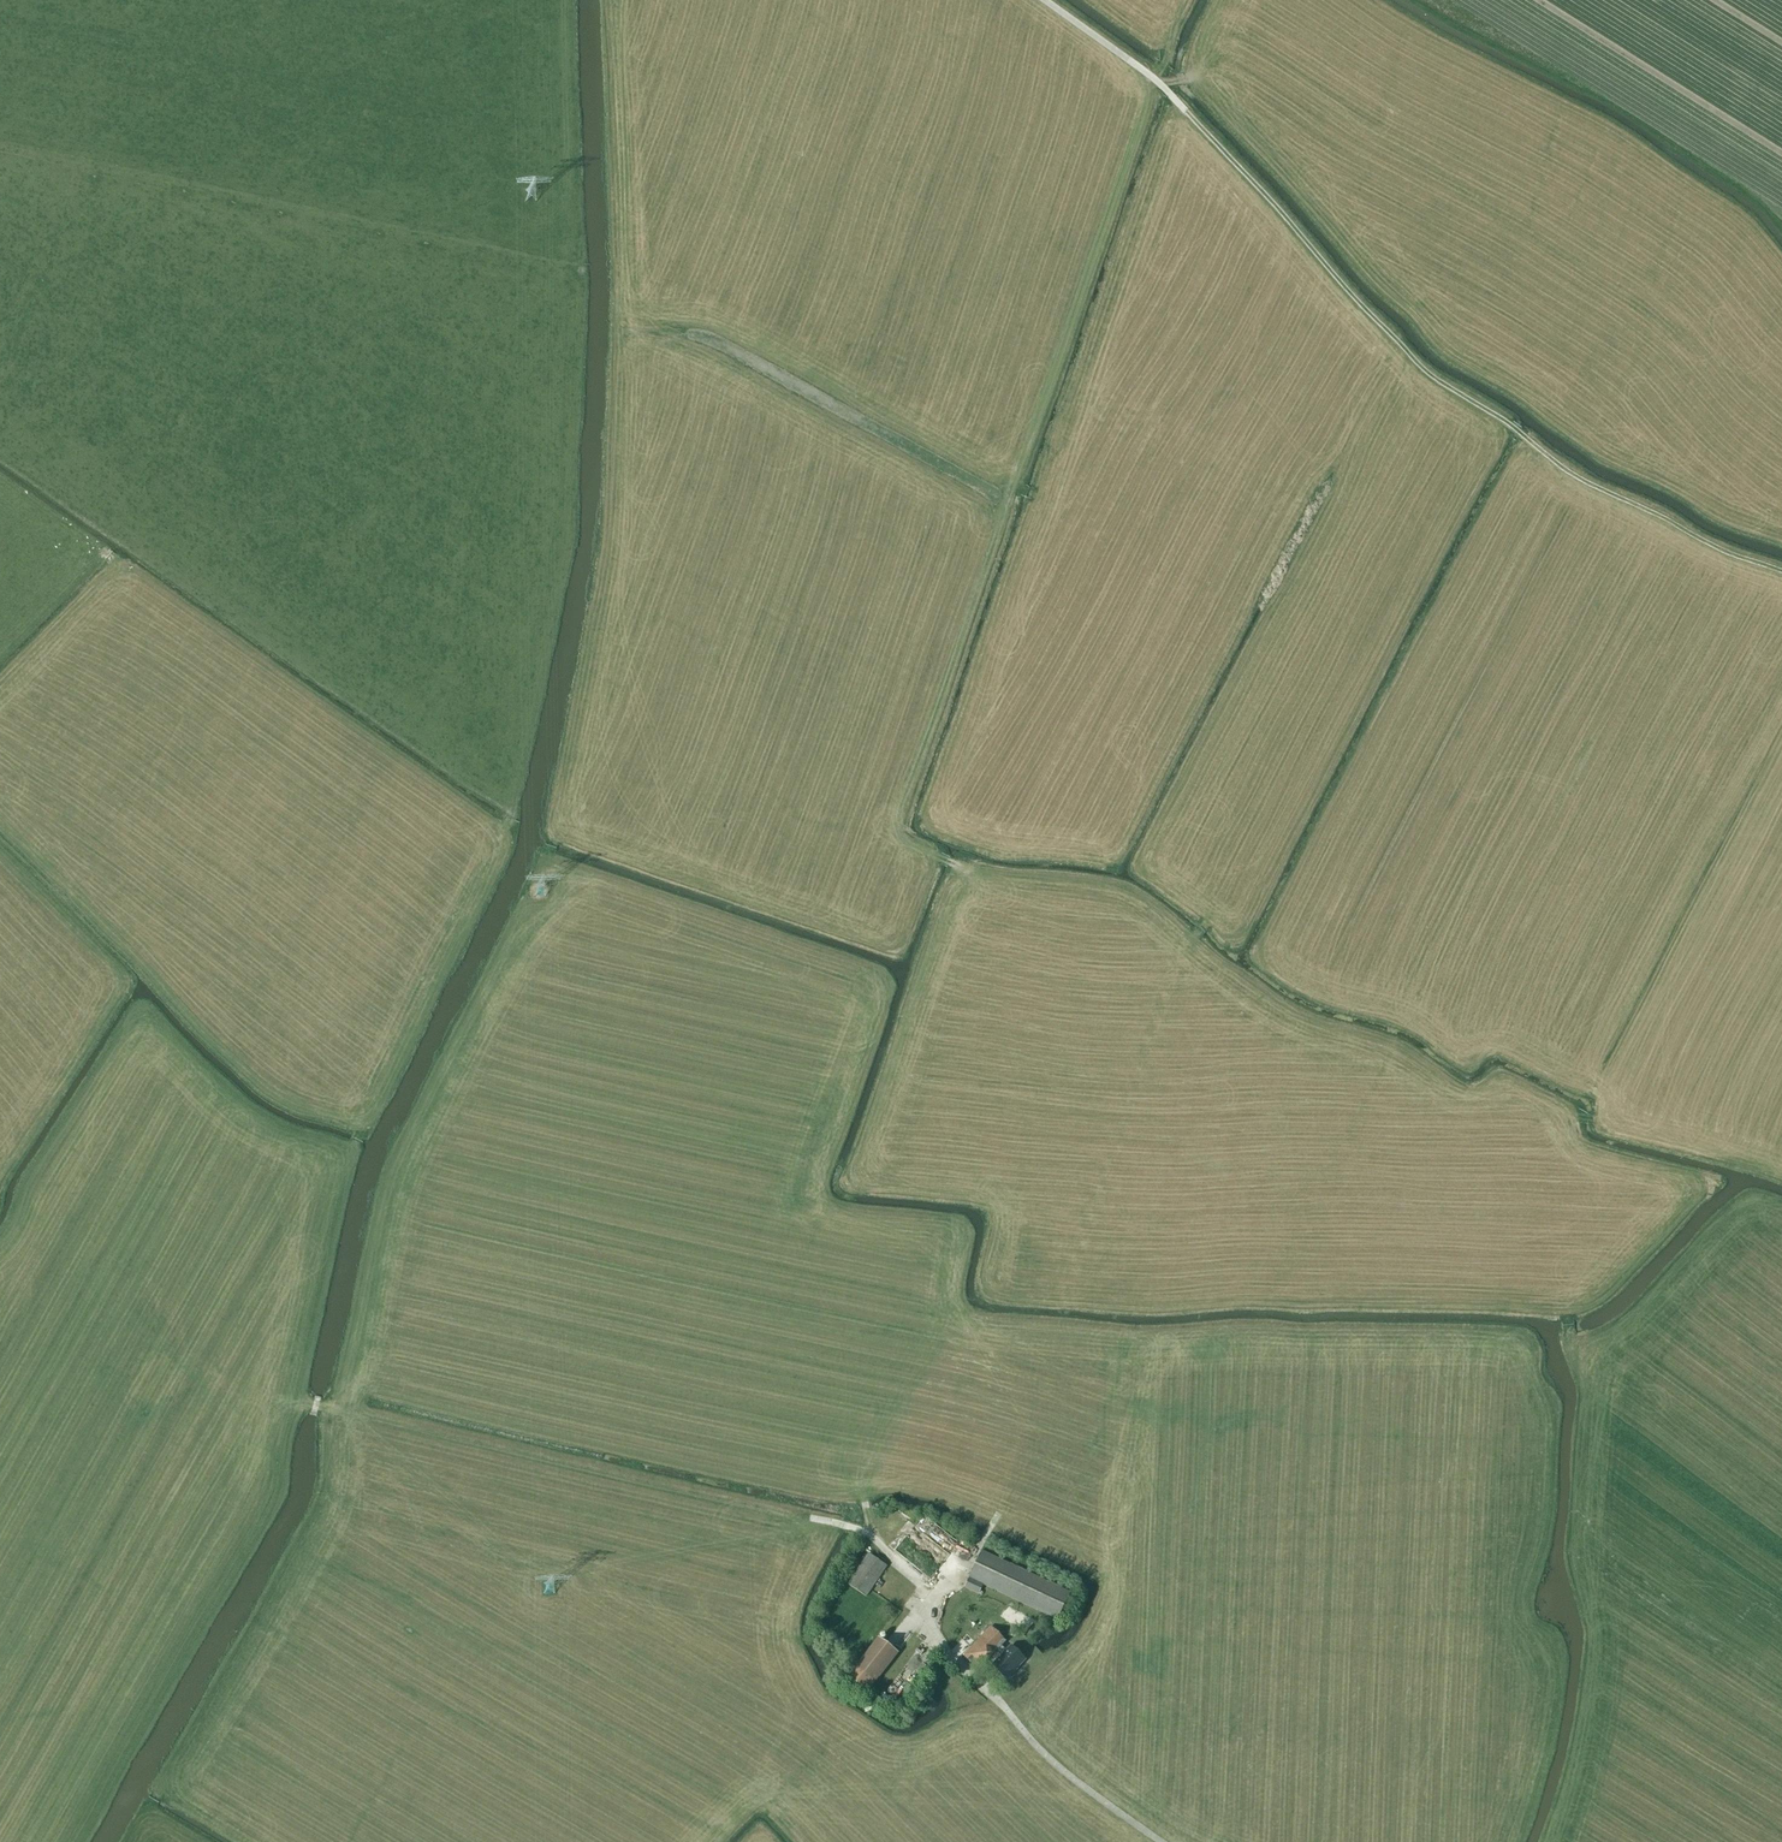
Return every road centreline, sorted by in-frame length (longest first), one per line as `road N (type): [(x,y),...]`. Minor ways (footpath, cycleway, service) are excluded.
road 1 (track): [(1043,0),(1160,84),(1416,364),(1565,471),(1781,573)]
road 2 (unclassified): [(1162,1841),(1055,1764),(933,1639)]
road 3 (track): [(933,1639),(932,1594),(866,1532),(809,1519)]

